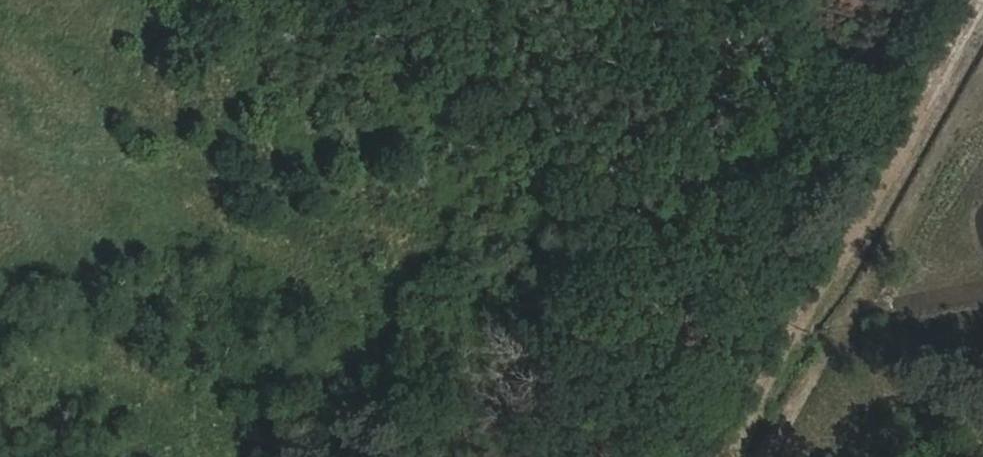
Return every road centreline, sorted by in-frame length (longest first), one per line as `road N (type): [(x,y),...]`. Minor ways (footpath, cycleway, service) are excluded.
road 1 (track): [(982,14),(733,456)]

